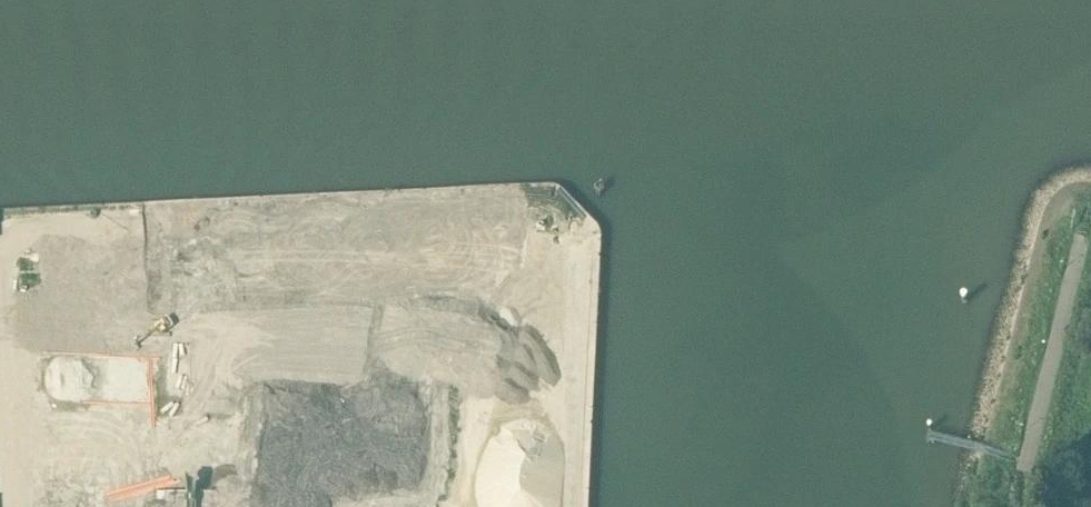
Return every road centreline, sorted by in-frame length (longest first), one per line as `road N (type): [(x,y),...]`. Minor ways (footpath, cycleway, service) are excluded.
road 1 (unclassified): [(1014,506),(1083,238)]

